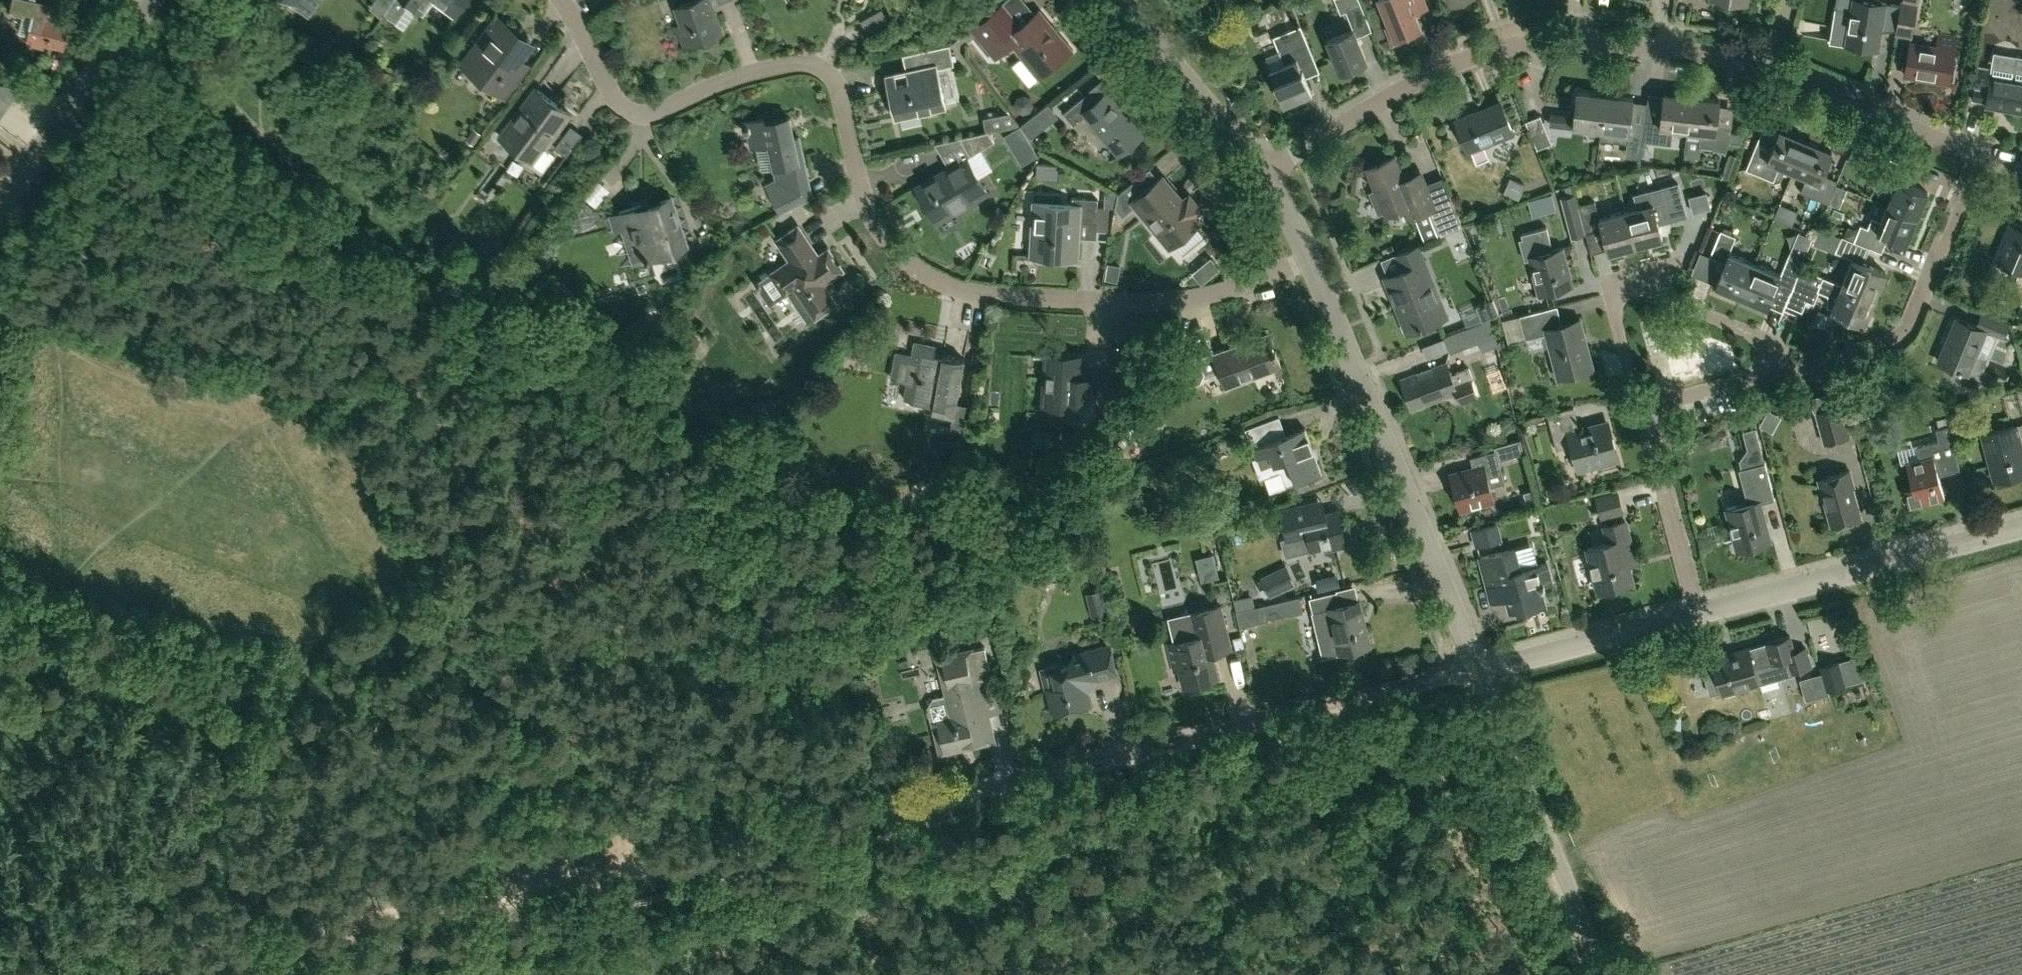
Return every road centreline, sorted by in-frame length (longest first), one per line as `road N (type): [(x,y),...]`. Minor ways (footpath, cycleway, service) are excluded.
road 1 (residential): [(1309,257),(1177,300),(1048,298),(940,281),(889,244),(867,208),(829,76),(789,62),(641,113),(613,95),(562,0)]
road 2 (track): [(14,974),(302,931),(835,831)]
road 3 (unclassified): [(835,831),(1476,669)]
road 4 (residential): [(1769,70),(1580,40),(1480,50),(1259,172)]
road 5 (residential): [(1476,669),(1309,257)]
road 6 (track): [(643,870),(614,788),(585,750),(490,668),(396,616)]
road 7 (unclassified): [(1697,615),(2021,527)]
road 8 (residential): [(1770,375),(1870,352),(1902,330),(1978,157)]
road 9 (unclassified): [(1601,974),(1476,669)]
road 10 (residential): [(1656,416),(1634,379),(1613,310),(1624,290),(1656,291),(1747,332),(1762,344),(1770,375)]
road 11 (residential): [(0,206),(153,0)]
road 12 (unclassified): [(1476,669),(1697,615)]
road 13 (residential): [(1978,157),(1769,70)]
road 14 (residential): [(1259,172),(1119,0)]
road 15 (residential): [(1697,615),(1652,441),(1656,416)]
road 16 (residential): [(1656,416),(1680,398),(1770,375)]

